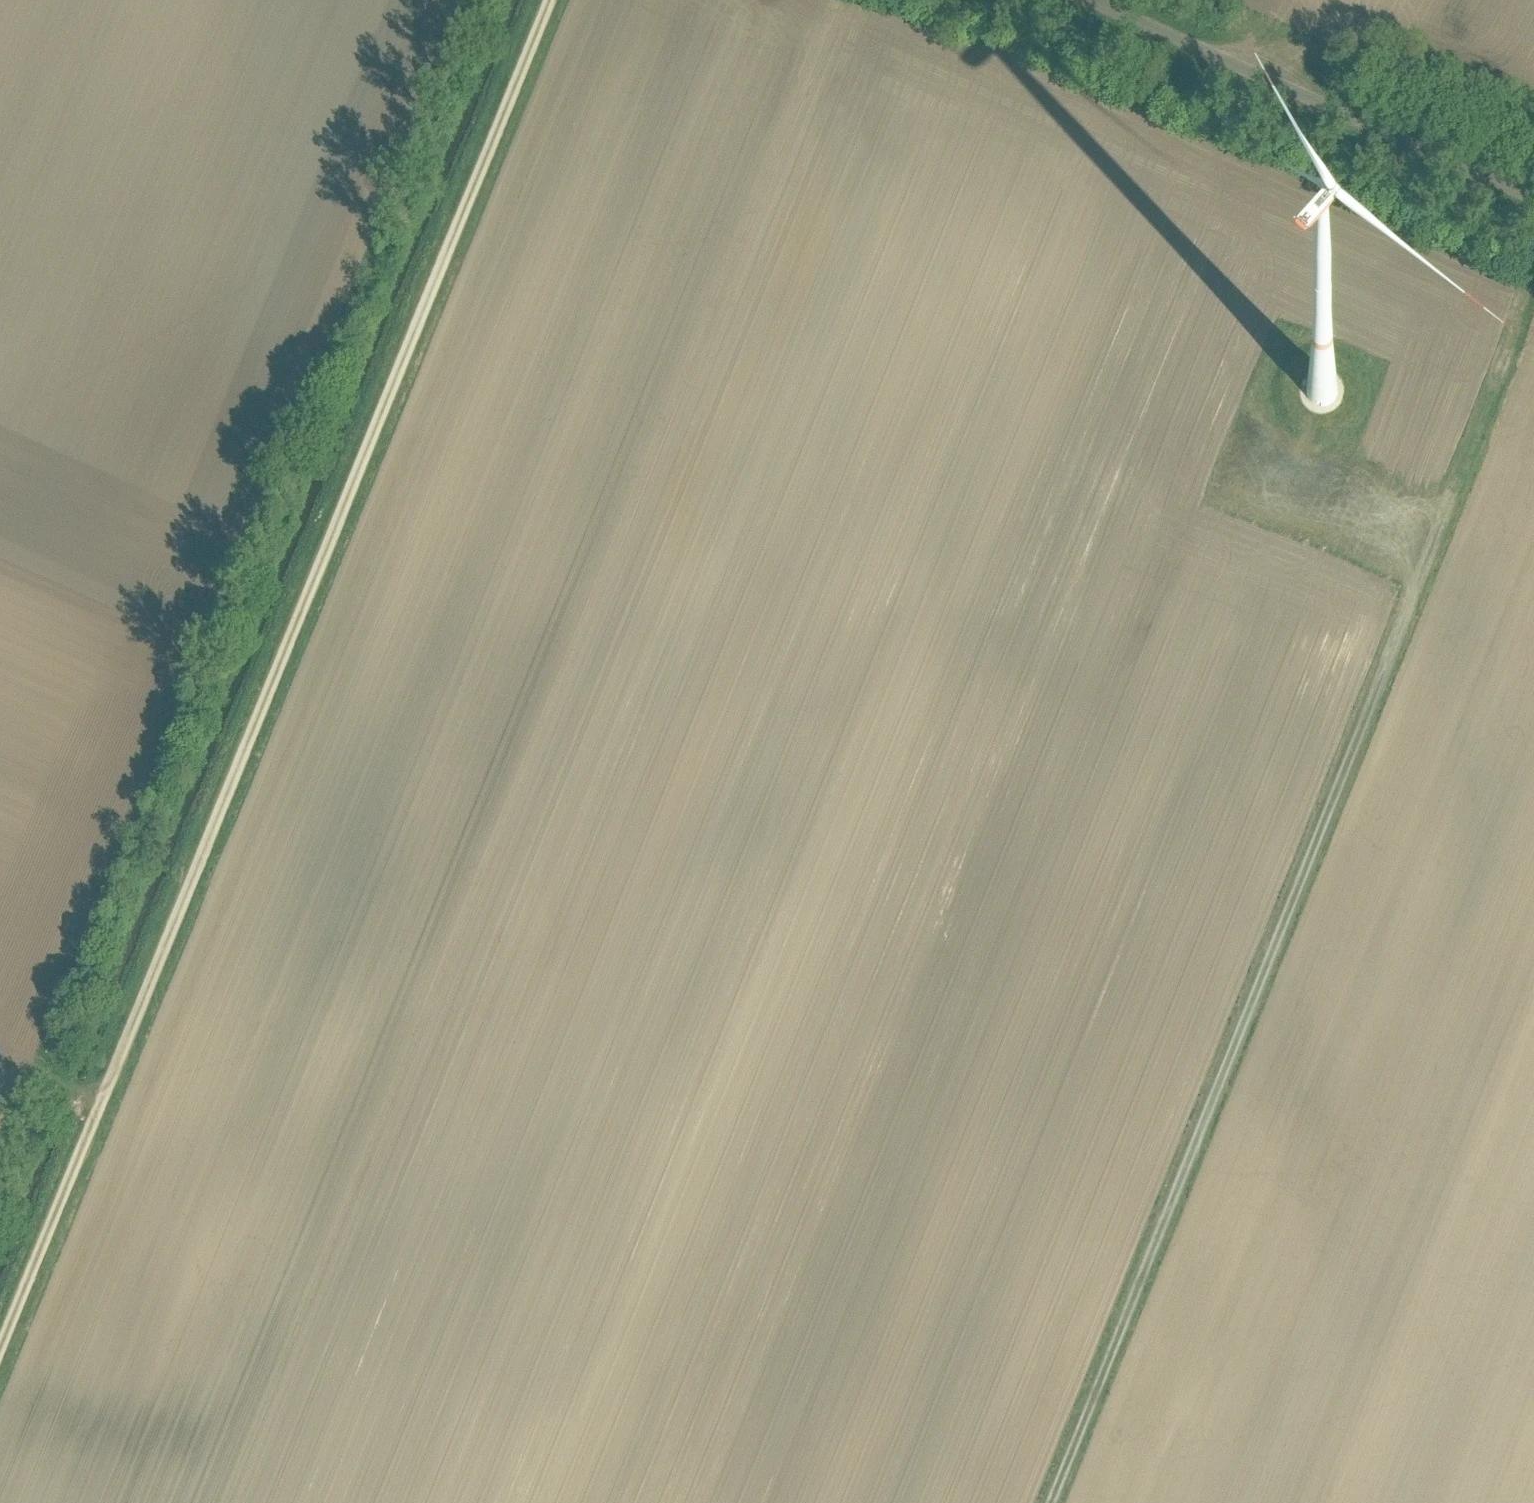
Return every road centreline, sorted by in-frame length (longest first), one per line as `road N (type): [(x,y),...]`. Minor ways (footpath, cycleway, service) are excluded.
road 1 (track): [(0,1341),(547,0)]
road 2 (track): [(1533,286),(1047,1502)]
road 3 (unclassified): [(1533,186),(1104,0)]

